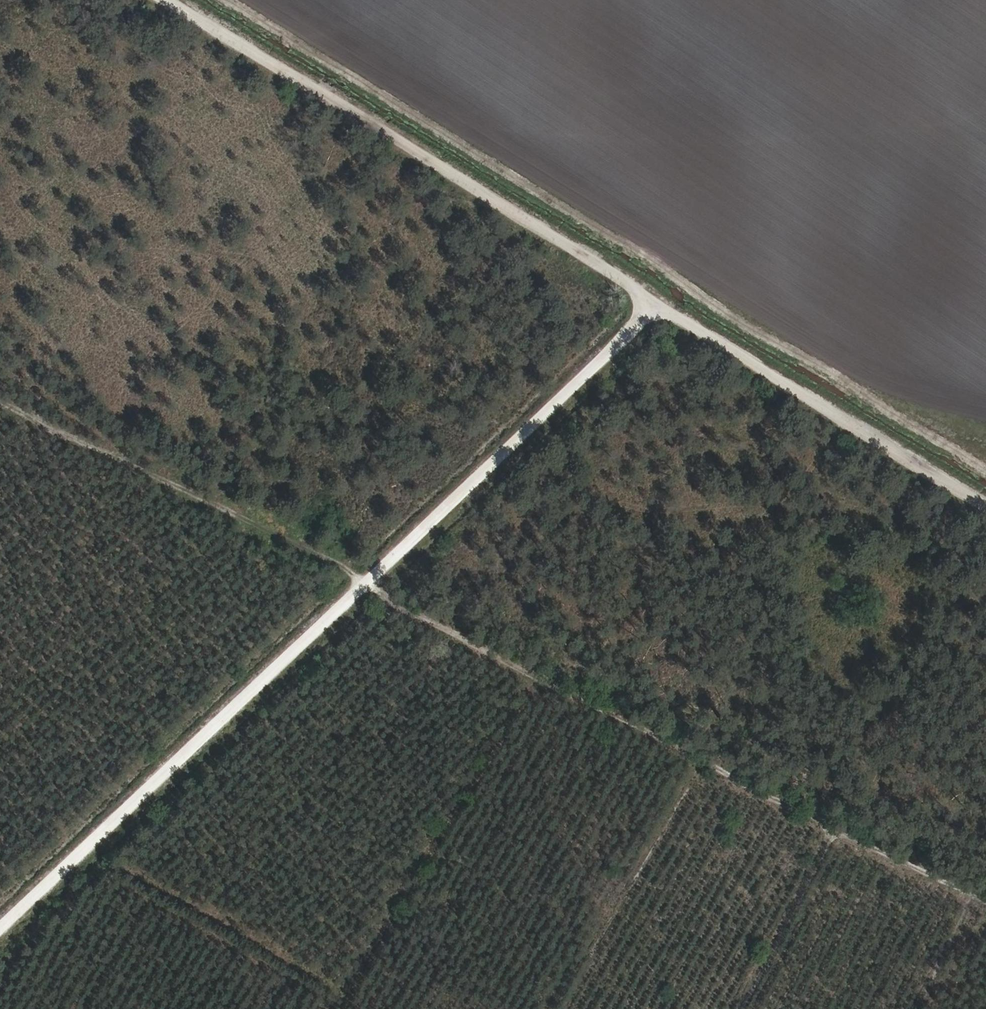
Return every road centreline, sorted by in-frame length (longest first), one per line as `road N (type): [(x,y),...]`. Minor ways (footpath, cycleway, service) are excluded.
road 1 (track): [(985,902),(376,587),(0,404)]
road 2 (track): [(985,506),(162,0)]
road 3 (track): [(0,940),(376,587),(655,303)]
road 4 (track): [(834,828),(740,1008)]

